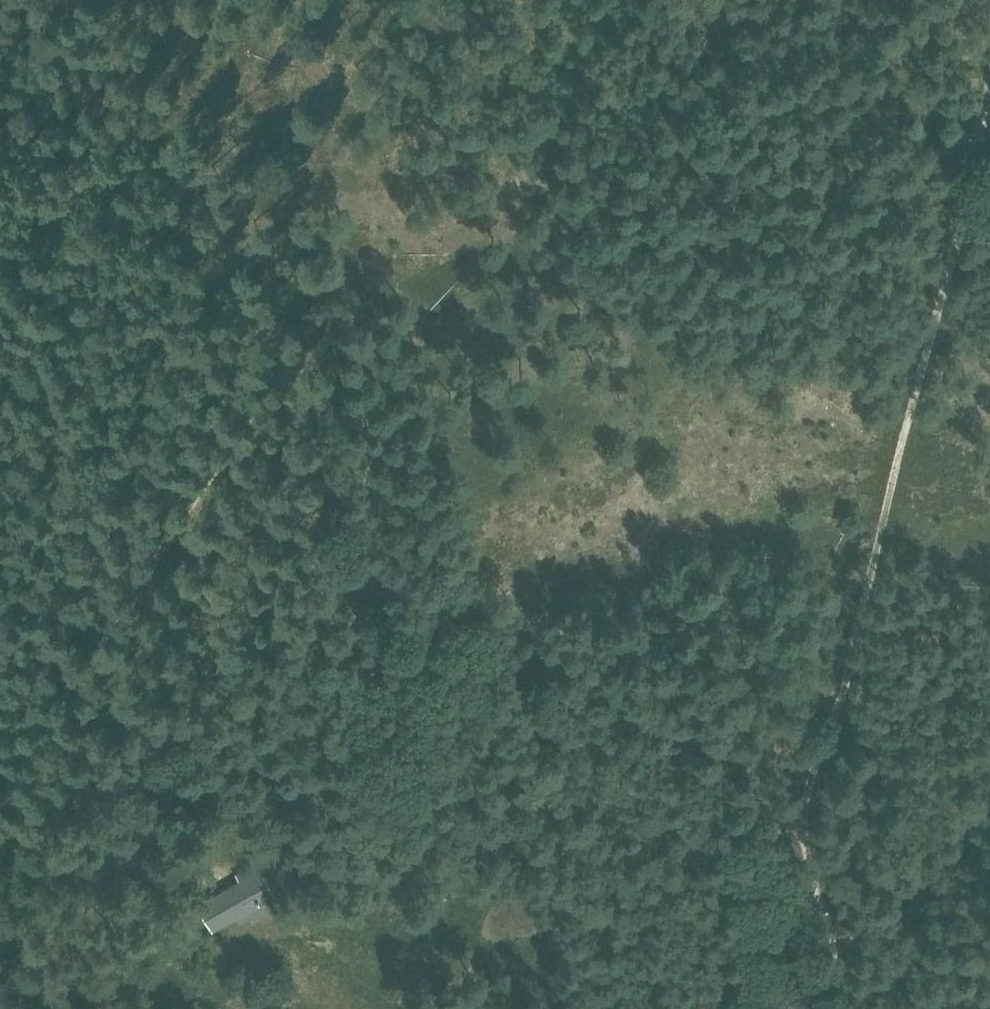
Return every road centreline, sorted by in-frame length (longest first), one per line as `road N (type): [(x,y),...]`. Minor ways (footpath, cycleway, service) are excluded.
road 1 (track): [(989,144),(803,824),(852,1008)]
road 2 (track): [(211,868),(76,829),(44,794),(42,761),(107,606),(155,524),(289,357)]
road 3 (track): [(289,357),(55,182),(36,186),(0,258)]

